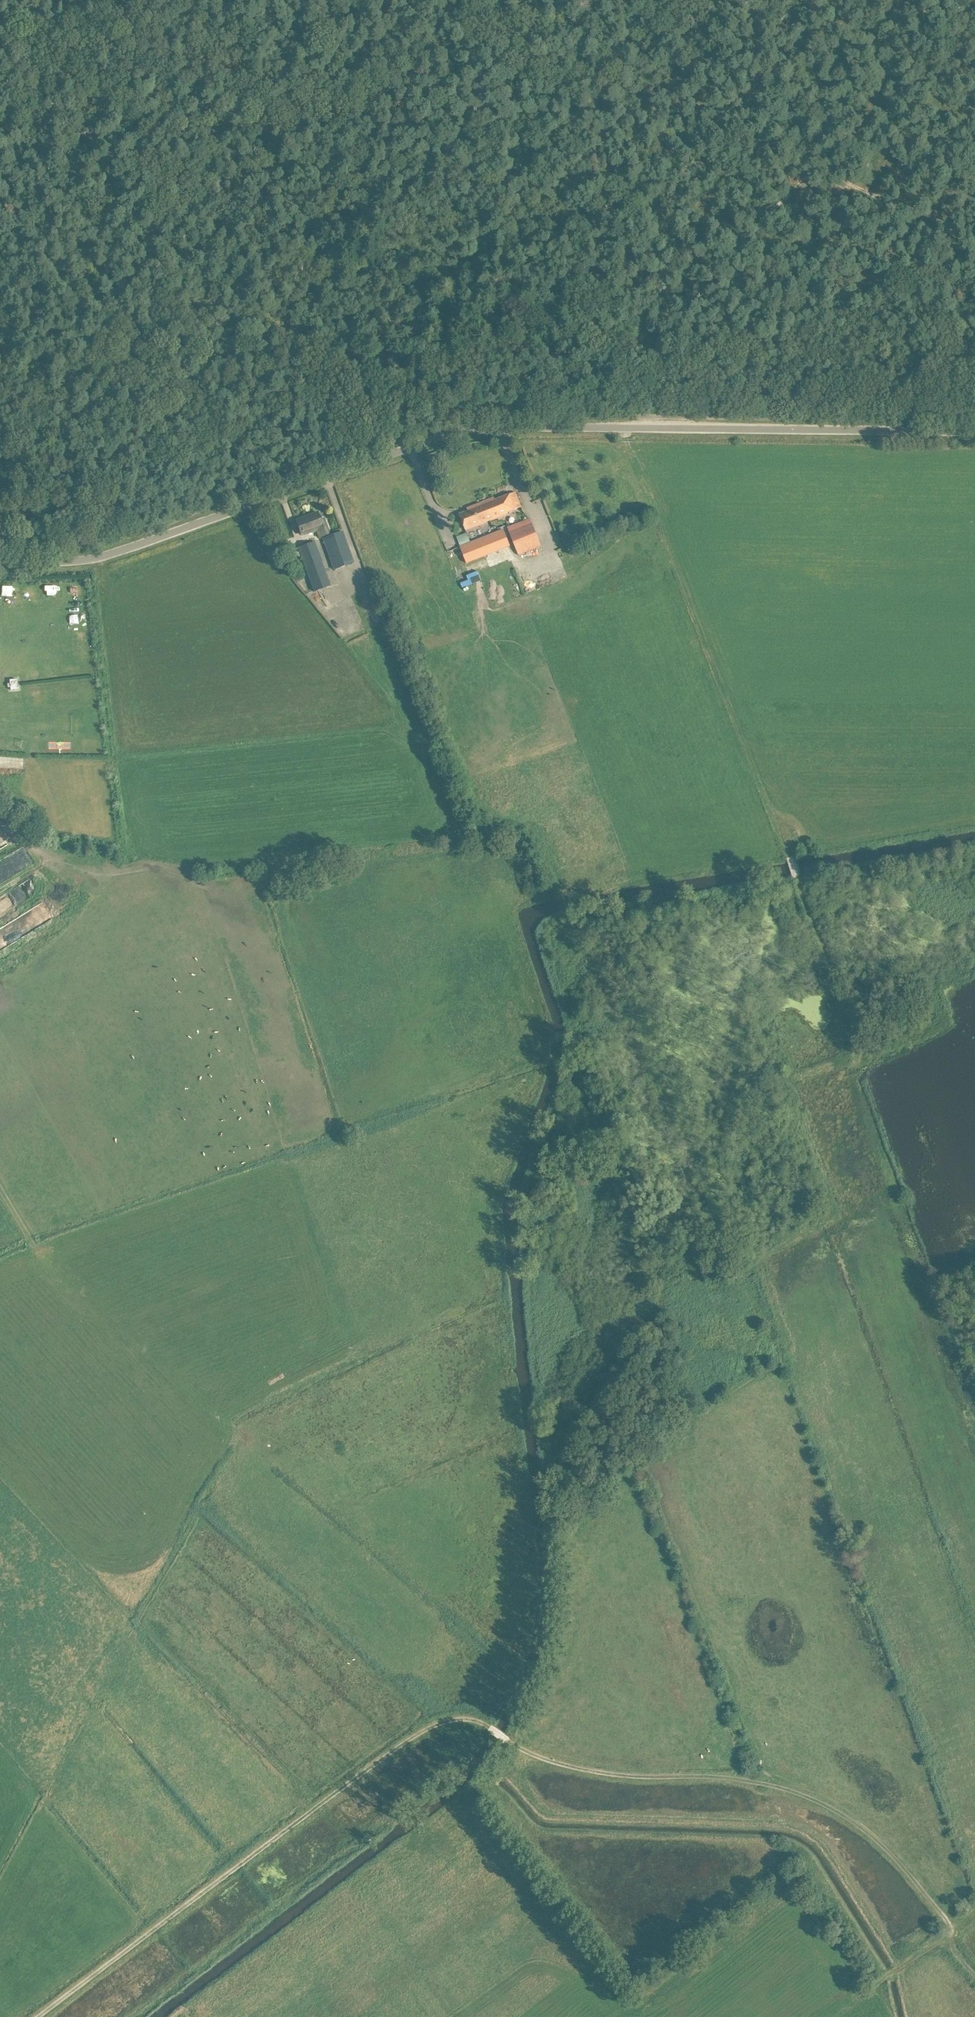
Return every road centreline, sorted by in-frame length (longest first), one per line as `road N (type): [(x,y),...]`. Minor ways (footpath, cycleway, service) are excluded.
road 1 (unclassified): [(0,562),(65,561),(127,548),(473,429),(974,432)]
road 2 (track): [(621,428),(861,1061)]

